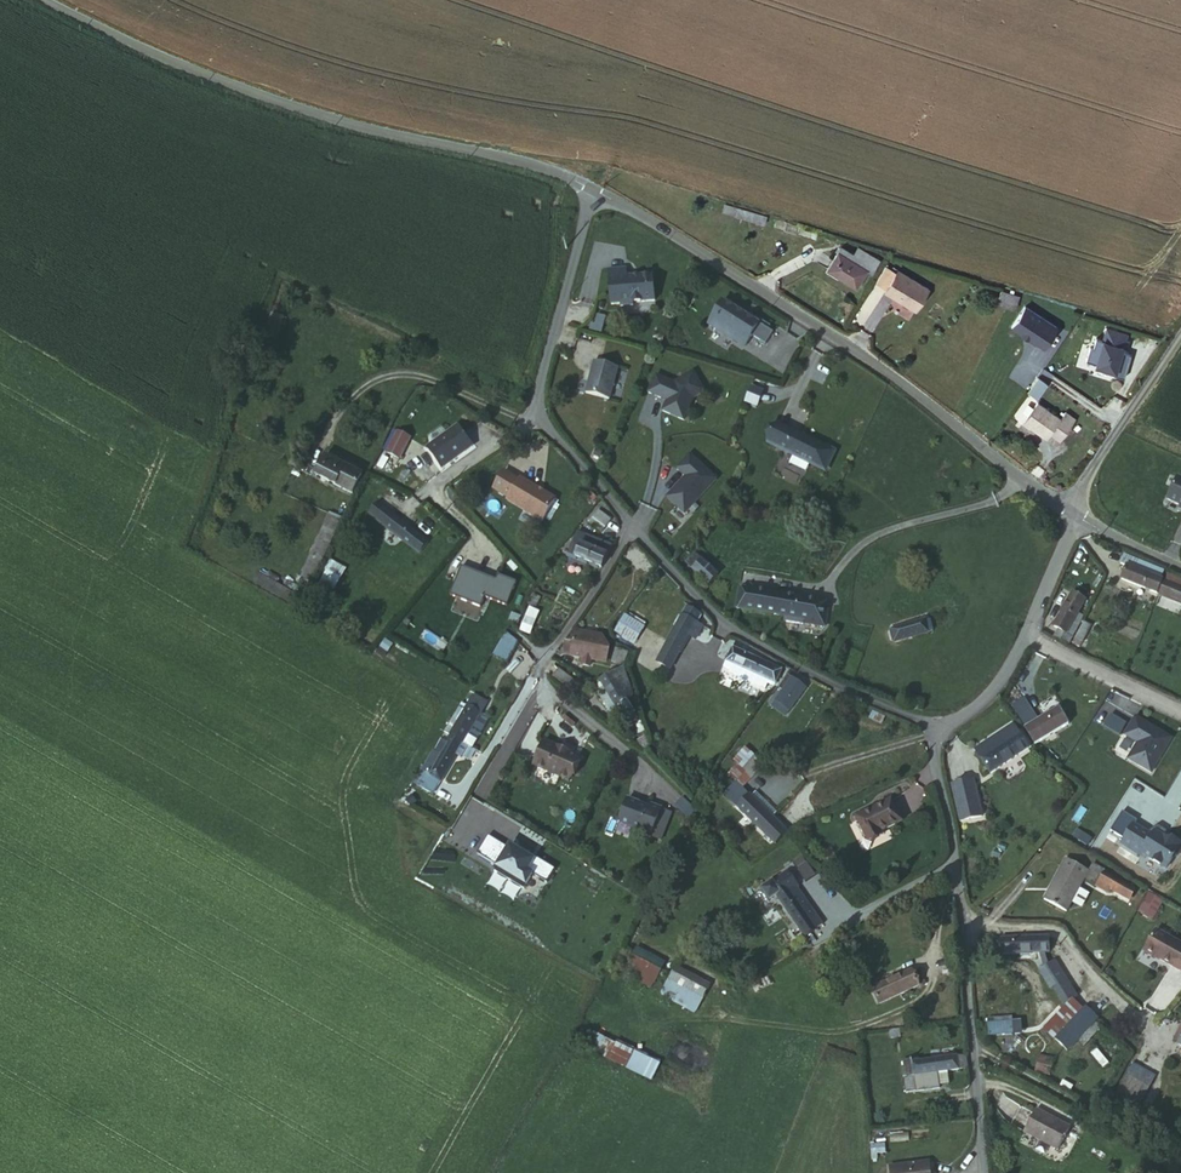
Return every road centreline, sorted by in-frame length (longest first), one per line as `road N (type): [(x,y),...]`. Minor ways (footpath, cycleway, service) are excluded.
road 1 (unclassified): [(592,187),(542,367),(538,418),(727,624),(801,668),(934,724)]
road 2 (unclassified): [(592,187),(232,83),(46,0)]
road 3 (unclassified): [(1064,506),(830,334),(592,187)]
road 4 (residential): [(934,724),(932,752),(953,841),(982,1172)]
road 5 (unclassified): [(934,724),(962,716),(990,693),(1077,516)]
road 6 (unclassified): [(1180,331),(1064,506)]

